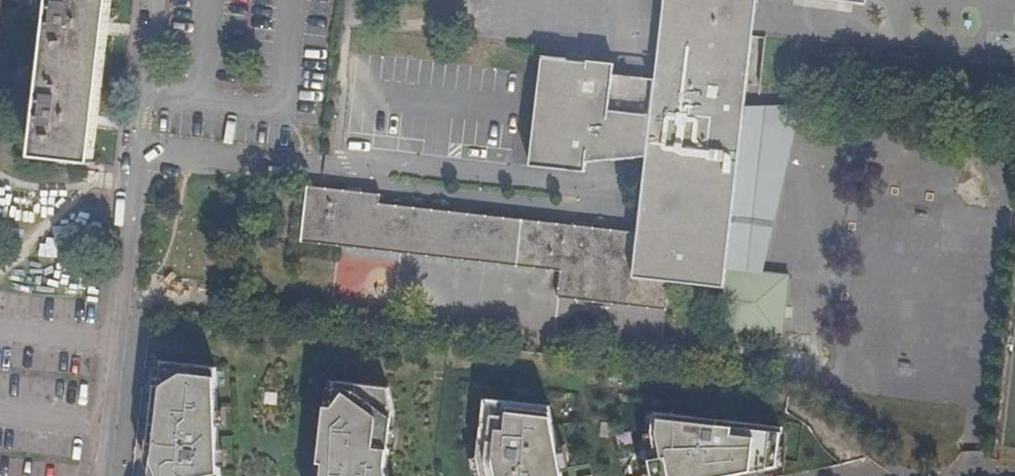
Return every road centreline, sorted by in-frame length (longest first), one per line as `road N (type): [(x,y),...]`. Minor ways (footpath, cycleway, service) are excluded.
road 1 (residential): [(103,475),(141,154)]
road 2 (residential): [(141,154),(322,167)]
road 3 (residential): [(141,154),(159,0)]

